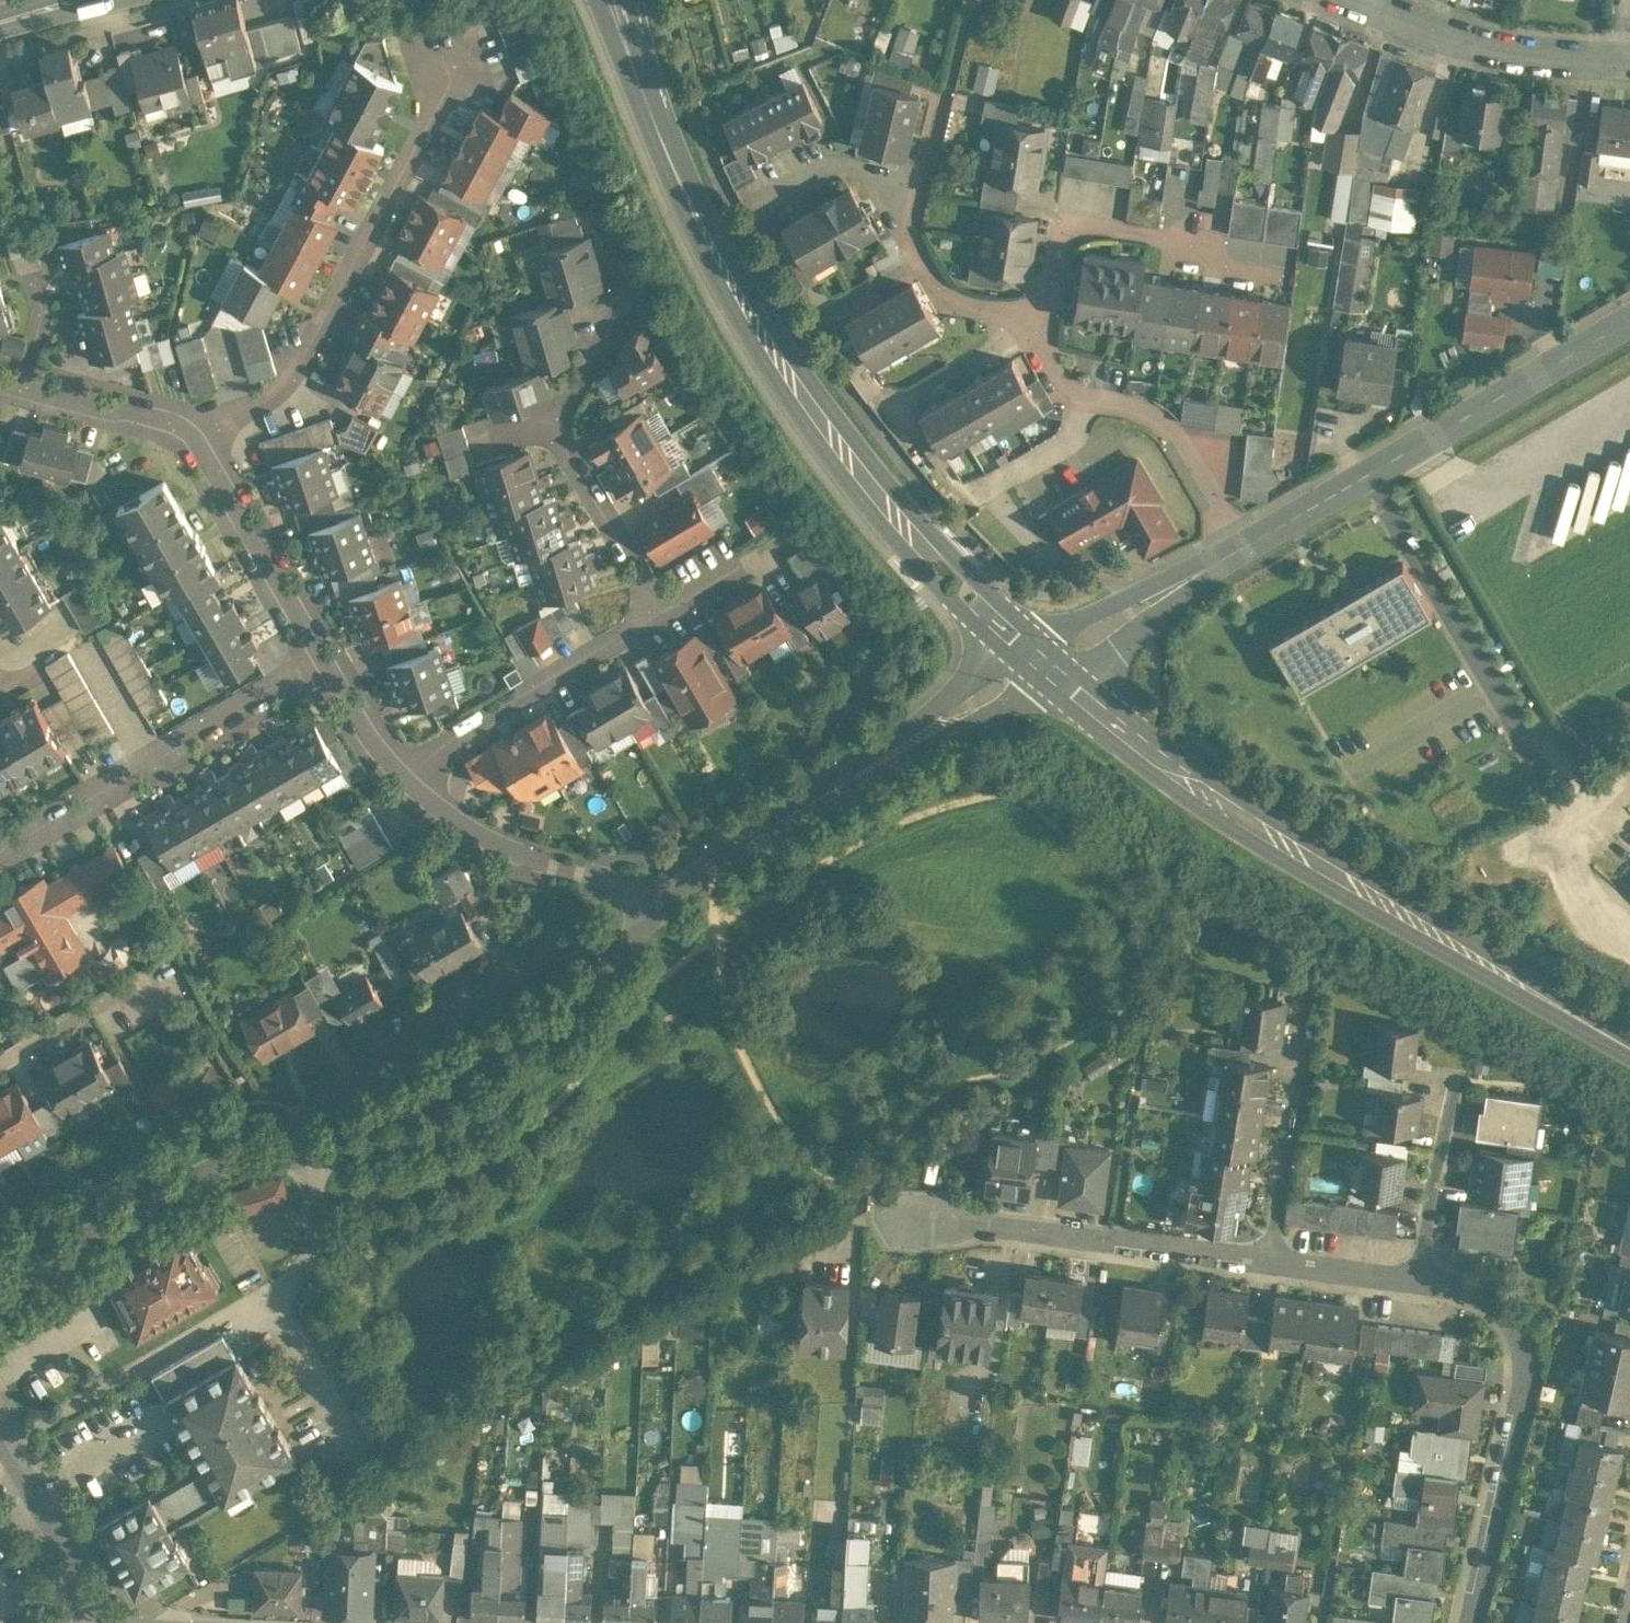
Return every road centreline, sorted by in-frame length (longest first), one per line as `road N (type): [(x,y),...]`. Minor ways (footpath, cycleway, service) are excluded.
road 1 (tertiary): [(1043,667),(905,525),(789,373),(662,139),(615,0)]
road 2 (tertiary): [(1629,1045),(1242,817),(1043,667)]
road 3 (residential): [(198,441),(292,373),(321,331),(459,56)]
road 4 (residential): [(12,1448),(300,1275),(317,1233),(301,1146)]
road 5 (residential): [(1043,667),(721,857),(658,907)]
road 6 (residential): [(658,907),(491,1101),(446,1122),(301,1146)]
road 7 (residential): [(1242,549),(1629,320)]
road 8 (residential): [(1465,1622),(1526,1370),(1504,1314),(1423,1281)]
road 9 (residential): [(323,656),(94,786),(71,823),(0,865)]
road 10 (residential): [(1271,1264),(975,1227),(890,1226)]
road 11 (residential): [(301,1146),(188,1179),(0,1287)]
road 12 (residential): [(1047,317),(1058,251),(1077,229),(1177,240),(1228,270),(1290,280)]
road 13 (residential): [(301,1146),(304,1107),(528,969)]
road 14 (residential): [(408,780),(467,728),(654,614)]
road 15 (unclassified): [(1356,0),(1500,50),(1629,62)]
road 16 (residential): [(198,441),(323,656)]
road 17 (residential): [(1043,667),(1242,549)]
road 18 (residential): [(654,614),(555,421)]
road 19 (residential): [(0,1062),(182,957)]
road 20 (residential): [(1271,1264),(1302,1063)]
road 21 (residential): [(85,1622),(69,1544),(12,1448)]
road 22 (residential): [(1423,1281),(1453,1094)]
road 23 (residential): [(25,388),(162,420),(198,441)]
road 24 (residential): [(920,186),(837,167),(763,203)]
road 25 (residential): [(408,780),(437,813),(483,844),(546,865)]
road 26 (residential): [(1087,398),(1065,444),(968,497)]
road 27 (residential): [(1423,1281),(1271,1264)]
road 28 (residential): [(1011,311),(993,344),(895,402)]
road 29 (residential): [(323,656),(375,746),(408,780)]
road 30 (residential): [(555,421),(628,294)]
road 31 (residential): [(1198,471),(1161,419),(1087,398)]

